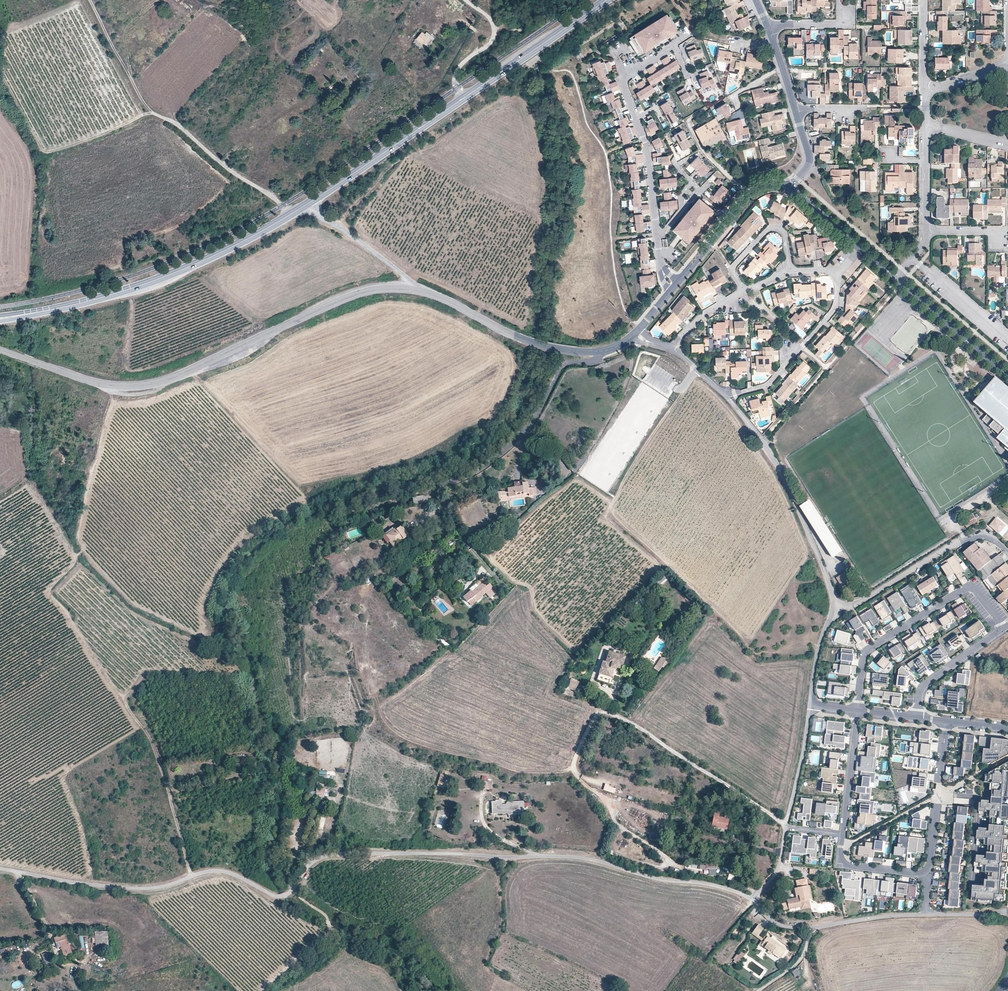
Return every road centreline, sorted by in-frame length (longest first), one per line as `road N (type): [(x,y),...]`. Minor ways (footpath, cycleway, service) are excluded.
road 1 (unclassified): [(0,869),(148,889),(221,872),(275,896),(331,854),(579,857),(753,899)]
road 2 (track): [(190,877),(150,737),(47,592),(83,550),(78,531),(111,386)]
road 3 (tertiary): [(0,351),(89,381),(150,384),(359,293),(413,287)]
road 4 (residential): [(946,721),(927,870),(849,866),(840,855),(857,711)]
road 5 (secondary): [(607,0),(315,200)]
road 6 (secondary): [(288,216),(150,282),(3,318)]
road 7 (unclassified): [(89,0),(149,110),(274,197),(288,216)]
road 8 (residential): [(470,547),(436,490),(489,464),(531,422),(561,368),(598,361),(597,353)]
road 9 (residential): [(857,711),(865,653),(966,587),(1004,628)]
road 10 (residential): [(834,598),(788,489),(725,395)]
road 11 (unclassified): [(753,899),(780,862),(809,706)]
road 12 (tertiary): [(413,287),(519,338),(597,353)]
road 13 (unclassified): [(1007,912),(900,915),(812,928)]
road 14 (residential): [(1007,553),(977,536),(856,603),(834,598)]
road 15 (residential): [(835,275),(835,307),(771,382),(725,395)]
road 16 (tertiary): [(673,289),(751,192),(772,182),(791,187)]
road 17 (residential): [(657,233),(626,74)]
road 18 (tertiary): [(895,277),(1007,375)]
road 19 (residential): [(791,272),(785,237),(768,230),(732,270),(744,292)]
road 20 (unclassified): [(315,200),(326,219),(413,287)]
road 21 (residential): [(1004,628),(926,685),(918,718)]
road 22 (track): [(465,0),(490,18),(494,36),(457,71),(460,100)]

